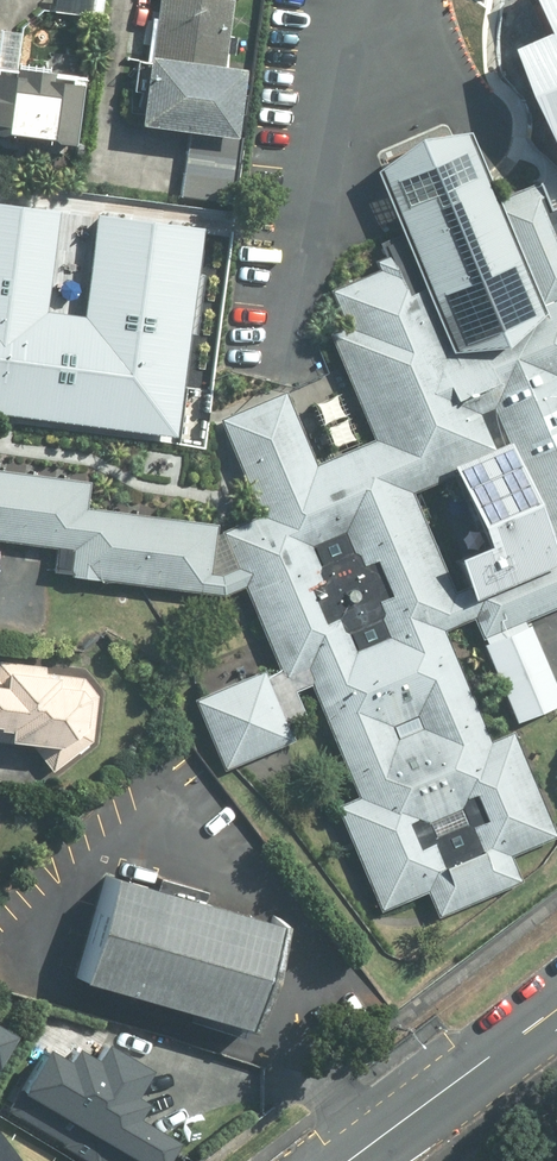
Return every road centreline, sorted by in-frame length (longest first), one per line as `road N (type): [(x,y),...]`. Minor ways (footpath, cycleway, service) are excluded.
road 1 (secondary): [(349,1160),(556,1003)]

